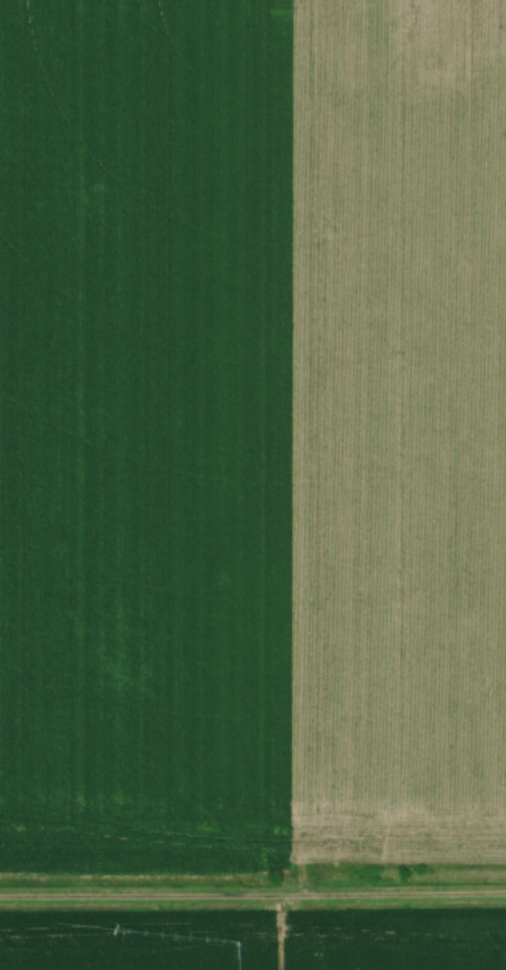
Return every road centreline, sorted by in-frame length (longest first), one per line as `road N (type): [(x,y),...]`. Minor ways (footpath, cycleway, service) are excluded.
road 1 (residential): [(0,902),(505,897)]

